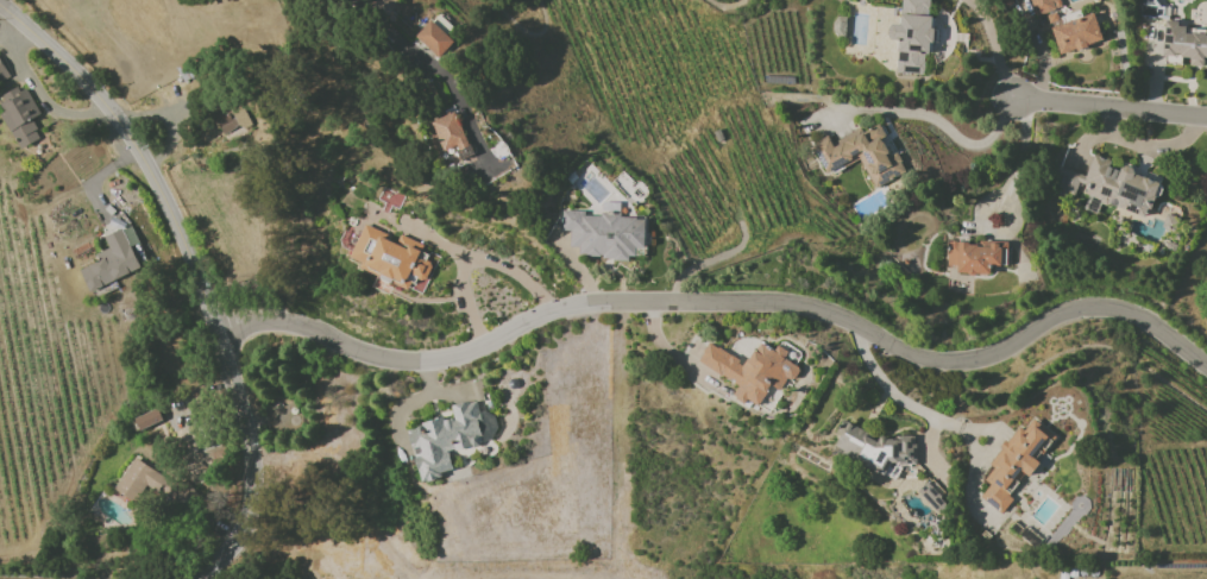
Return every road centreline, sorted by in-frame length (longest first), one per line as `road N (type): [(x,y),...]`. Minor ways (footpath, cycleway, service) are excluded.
road 1 (residential): [(1206,366),(1144,320),(1106,306),(1062,310),(982,358),(945,360),(909,354),(800,304),(757,300),(583,301),(433,360),(395,359),(287,321),(212,325)]
road 2 (tertiary): [(200,578),(231,545),(251,489),(252,446),(212,325),(157,189),(125,134),(0,5)]
road 3 (residential): [(1206,120),(1016,102)]

